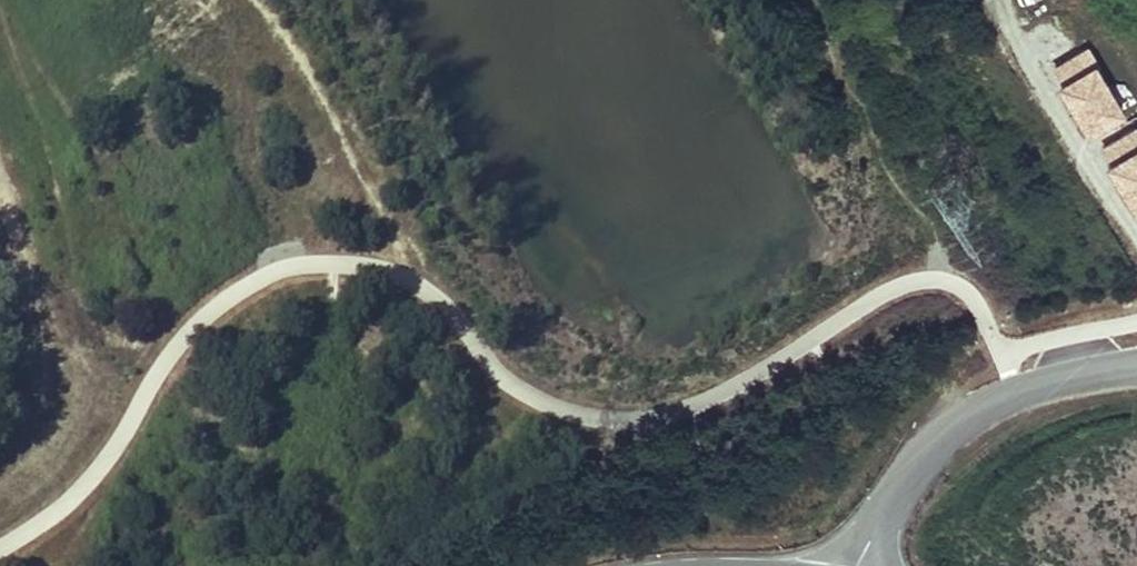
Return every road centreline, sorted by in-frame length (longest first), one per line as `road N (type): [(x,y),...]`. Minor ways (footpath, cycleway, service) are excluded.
road 1 (unclassified): [(1136,362),(1018,386),(982,405),(900,479),(854,565)]

